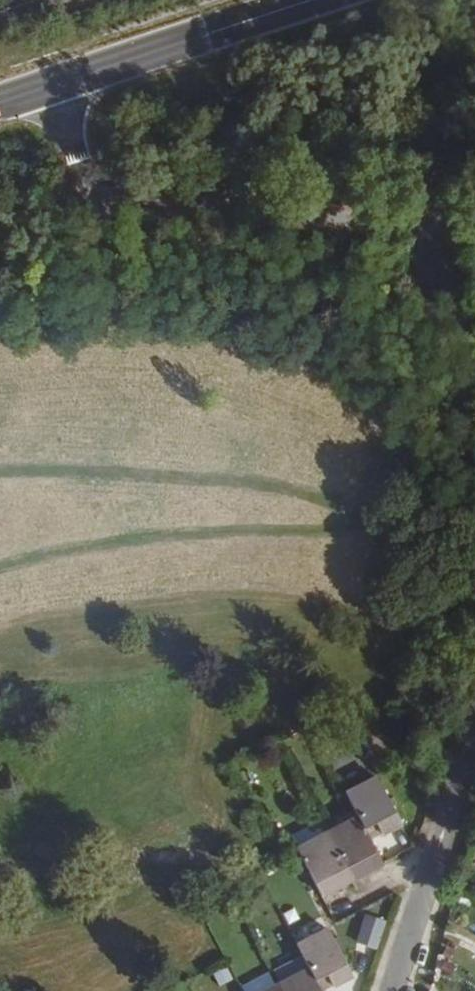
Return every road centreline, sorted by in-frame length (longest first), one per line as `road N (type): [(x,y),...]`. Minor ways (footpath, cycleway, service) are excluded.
road 1 (unclassified): [(474,348),(422,251),(394,229),(134,207),(113,199),(79,156),(54,87)]
road 2 (primary): [(54,87),(315,0)]
road 3 (residential): [(393,990),(465,763)]

